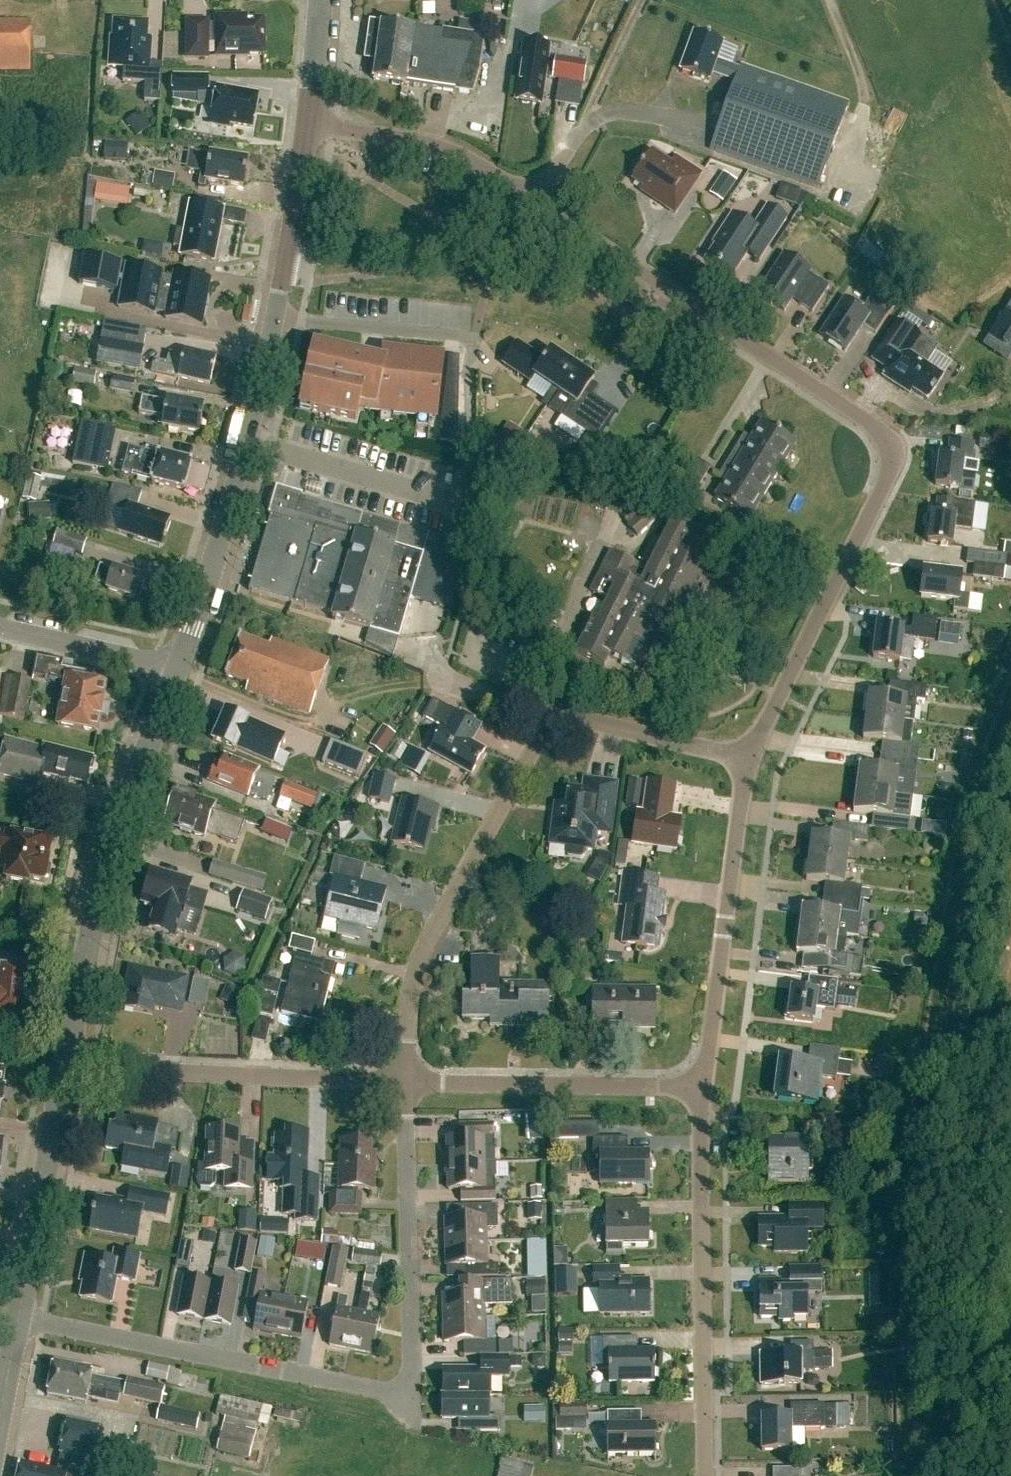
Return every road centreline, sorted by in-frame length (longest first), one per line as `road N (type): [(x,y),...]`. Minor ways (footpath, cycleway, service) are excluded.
road 1 (residential): [(747,767),(891,477),(887,440),(442,144),(307,124)]
road 2 (residential): [(18,1321),(380,1393),(399,1389),(409,1370),(404,1083)]
road 3 (tertiary): [(63,1066),(110,828),(175,669)]
road 4 (residential): [(404,1083),(401,1009),(413,960),(559,721)]
road 5 (residential): [(703,1475),(698,1087)]
road 6 (tertiary): [(175,669),(247,443),(275,318)]
road 7 (residential): [(404,1083),(63,1066)]
road 8 (residential): [(698,1087),(747,767)]
road 9 (residential): [(698,1087),(404,1083)]
road 10 (tertiary): [(18,1321),(63,1066)]
road 11 (residential): [(473,337),(275,318)]
road 12 (tertiary): [(275,318),(307,124)]
road 13 (residential): [(747,767),(559,721)]
road 14 (residential): [(175,669),(0,628)]
road 15 (tertiary): [(307,124),(318,0)]
road 16 (residential): [(559,721),(447,677)]

